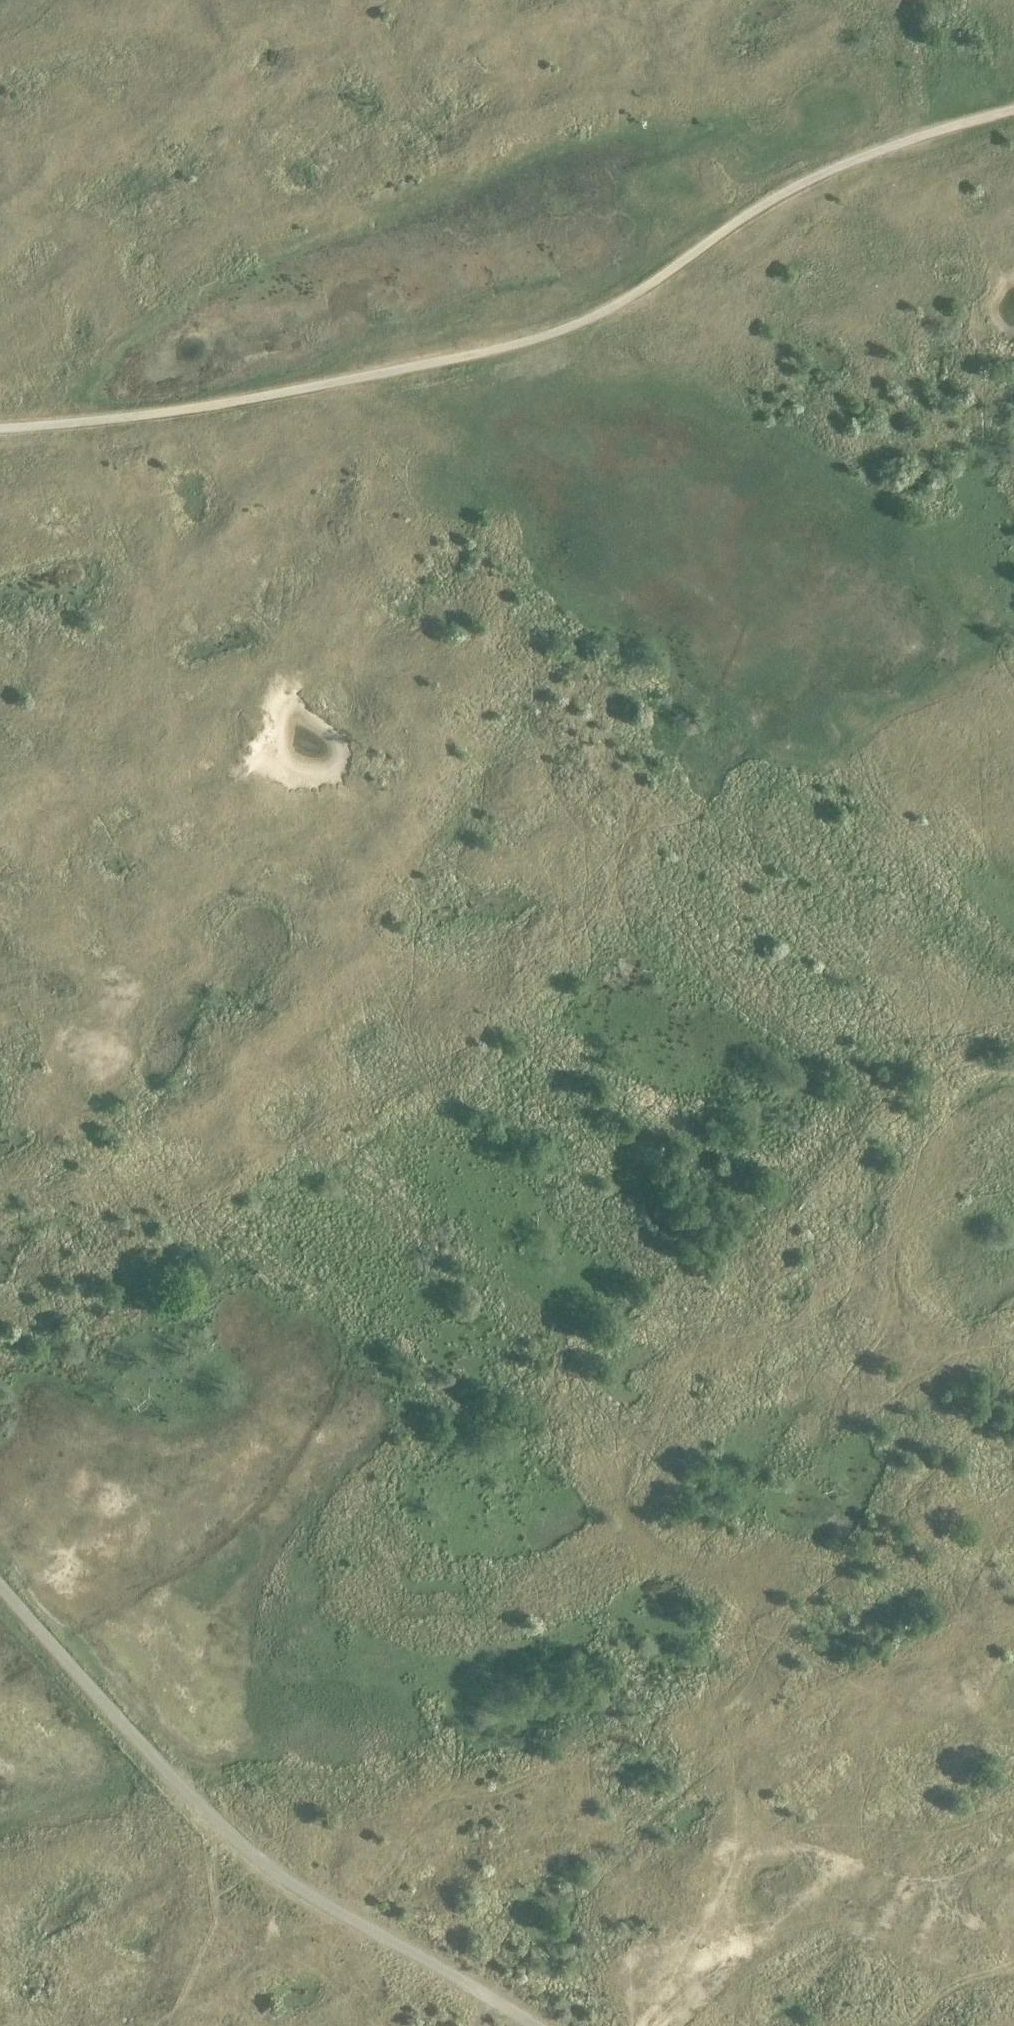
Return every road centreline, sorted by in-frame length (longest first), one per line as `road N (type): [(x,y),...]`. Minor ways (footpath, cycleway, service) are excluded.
road 1 (track): [(0,428),(191,409),(483,353),(570,327),(761,204),(850,159),(1013,109)]
road 2 (track): [(533,2025),(282,1878),(181,1789),(0,1586)]

